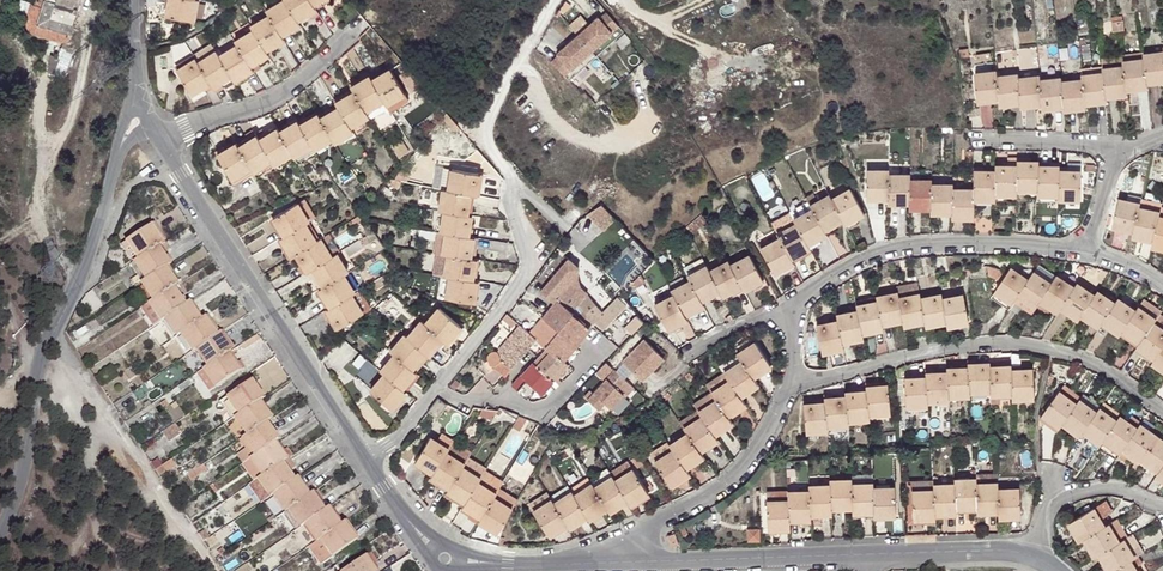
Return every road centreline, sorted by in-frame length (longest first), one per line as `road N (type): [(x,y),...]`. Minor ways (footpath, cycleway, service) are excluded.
road 1 (unclassified): [(0,543),(76,277),(142,105)]
road 2 (residential): [(1162,412),(1082,358),(1008,344),(898,356),(789,387)]
road 3 (residential): [(367,459),(162,141)]
road 4 (residential): [(872,552),(545,565)]
road 5 (residential): [(545,565),(597,550),(736,474),(759,448),(789,387)]
road 6 (residential): [(793,306),(878,253),(974,245),(1087,252)]
road 7 (track): [(59,344),(213,570)]
road 8 (residential): [(438,388),(525,272),(528,254),(507,202),(512,179)]
road 9 (residential): [(162,141),(277,97),(359,26)]
road 10 (residential): [(512,179),(486,127),(555,0)]
road 11 (residential): [(438,388),(461,402),(547,406),(596,353)]
road 12 (residential): [(1033,556),(1054,500),(1079,490),(1129,492),(1162,508)]
road 13 (residential): [(1033,556),(1001,548),(872,552)]
road 14 (residential): [(983,137),(1121,150)]
road 15 (residential): [(447,558),(422,540),(367,459)]

